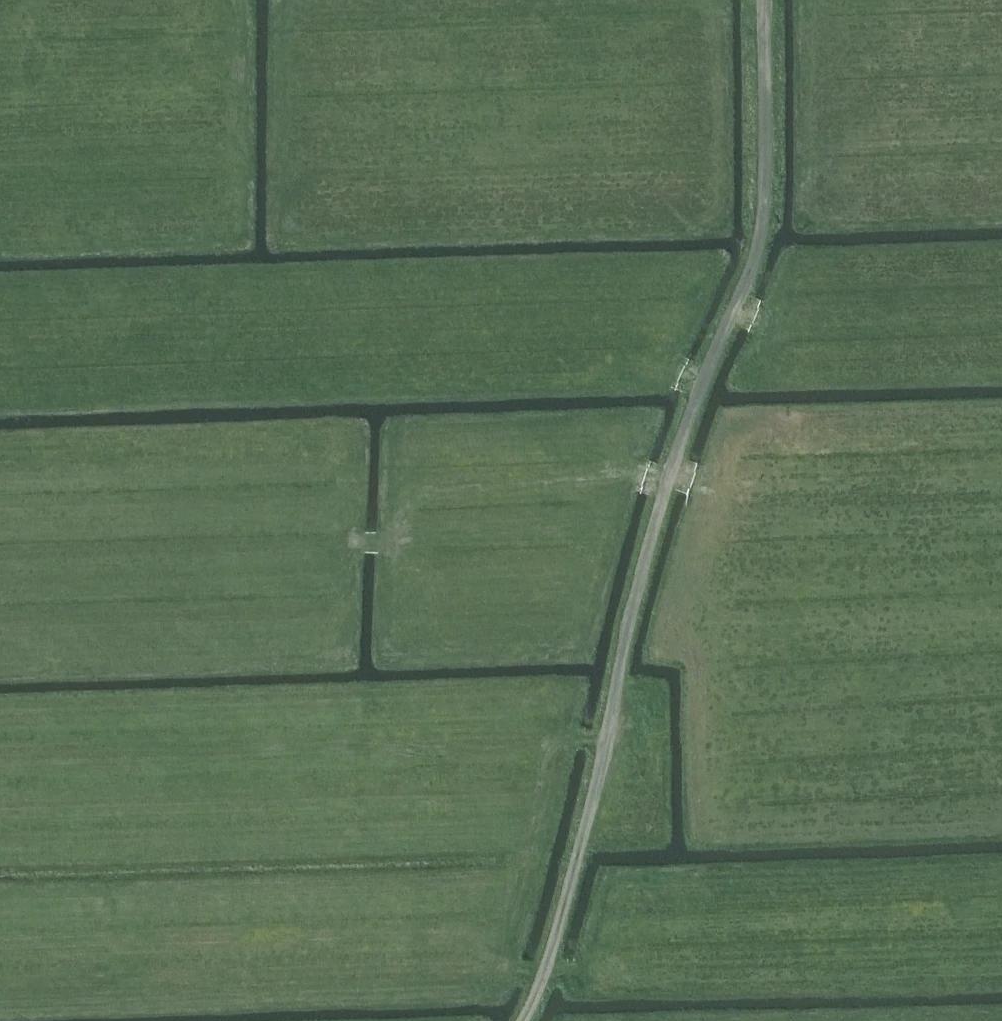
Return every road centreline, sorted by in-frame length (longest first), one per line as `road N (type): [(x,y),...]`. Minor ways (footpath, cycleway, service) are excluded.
road 1 (track): [(524,1020),(597,783),(631,611),(673,468),(759,247),(764,0)]

